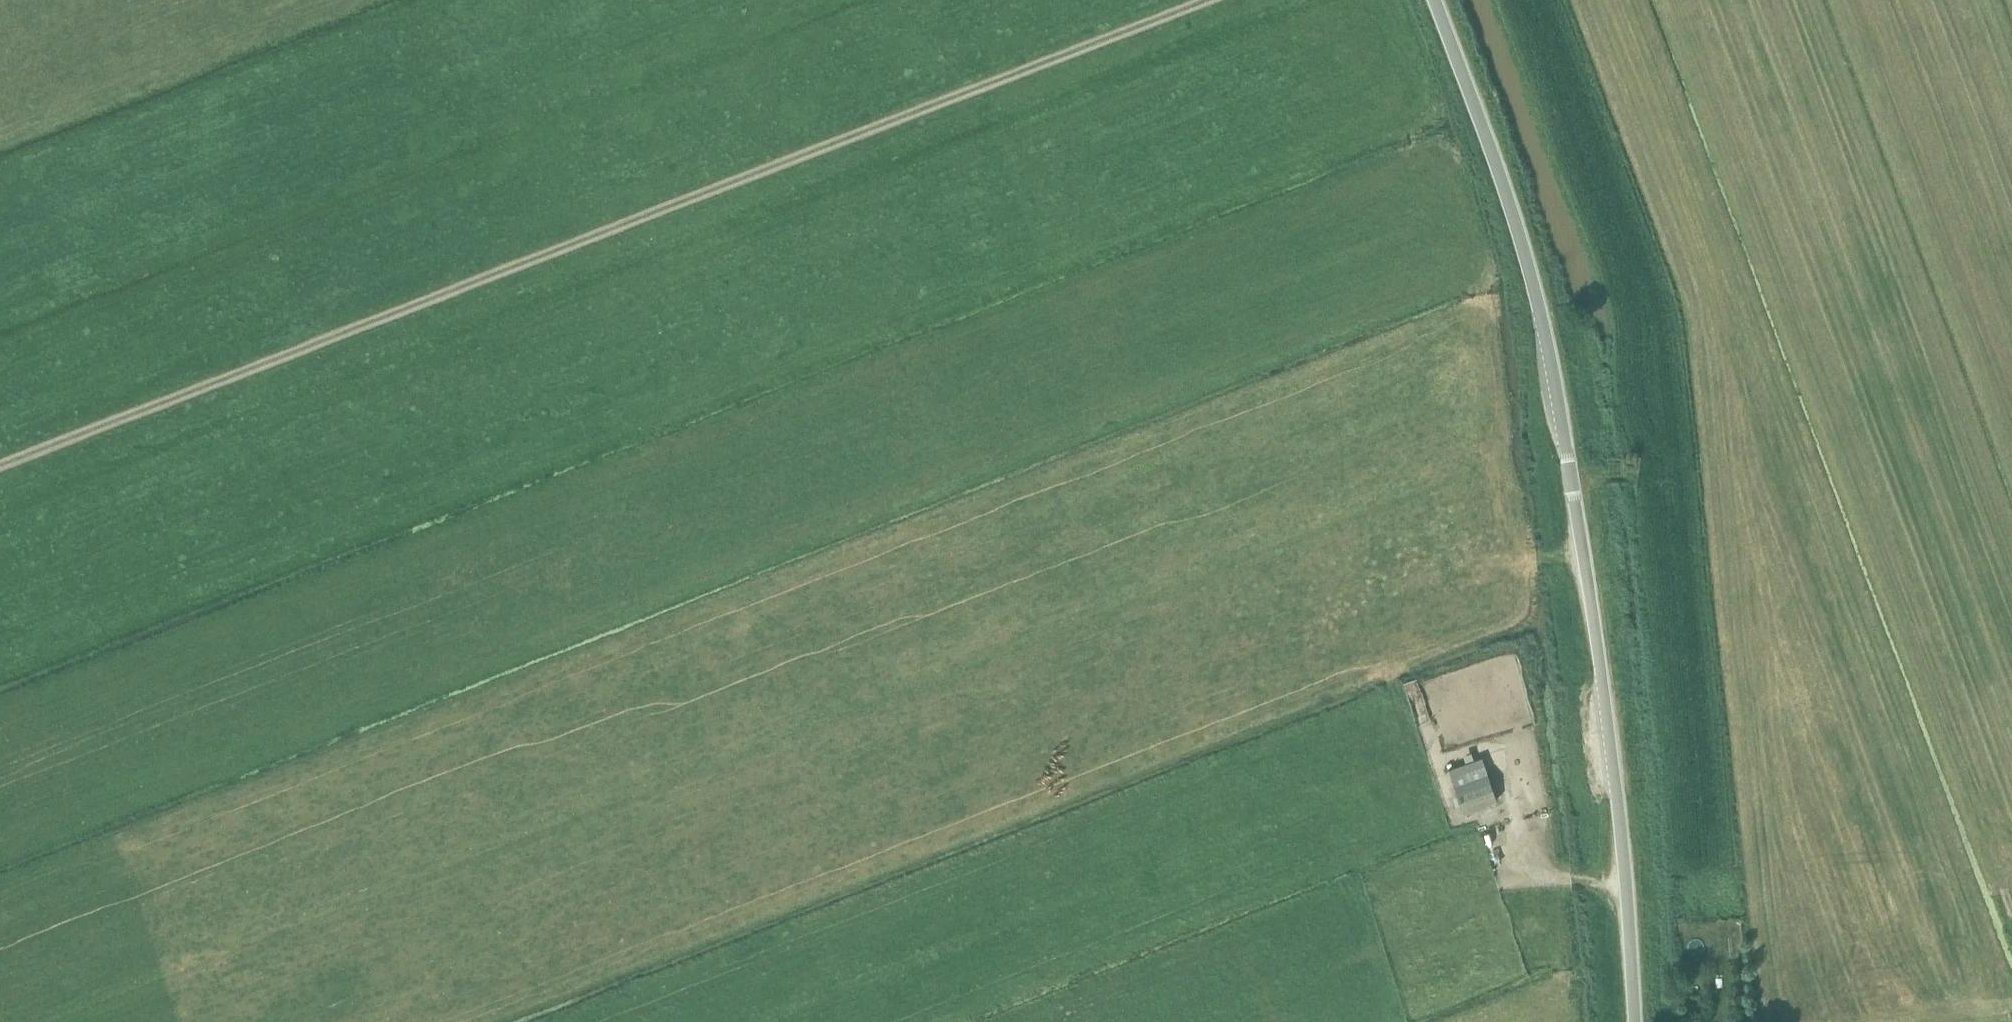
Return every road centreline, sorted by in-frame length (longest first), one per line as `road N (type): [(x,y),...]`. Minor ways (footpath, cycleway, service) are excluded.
road 1 (track): [(1218,0),(0,468)]
road 2 (residential): [(1635,1021),(1610,732),(1555,386),(1530,269),(1437,0)]
road 3 (track): [(1530,799),(1539,873),(1628,901)]
road 4 (track): [(1394,922),(1467,890),(1539,873)]

